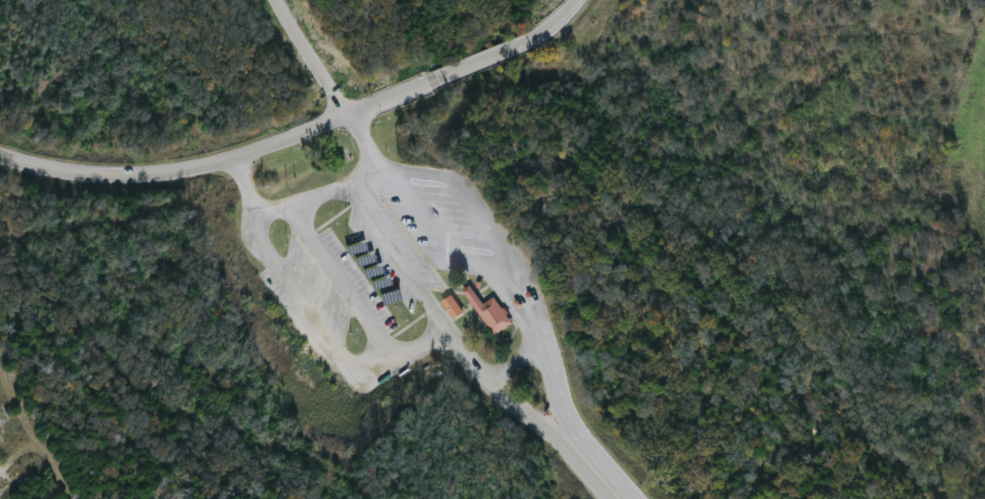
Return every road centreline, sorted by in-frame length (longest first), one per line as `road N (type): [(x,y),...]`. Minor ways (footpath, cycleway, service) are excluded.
road 1 (residential): [(347,116),(236,158),(155,174),(74,171),(0,154)]
road 2 (residential): [(573,439),(507,293),(461,237),(382,168)]
road 3 (residential): [(347,116),(535,38),(577,0)]
road 4 (residential): [(382,168),(402,259),(449,334)]
road 5 (residential): [(449,334),(482,379),(573,439)]
road 6 (residential): [(347,116),(278,0)]

